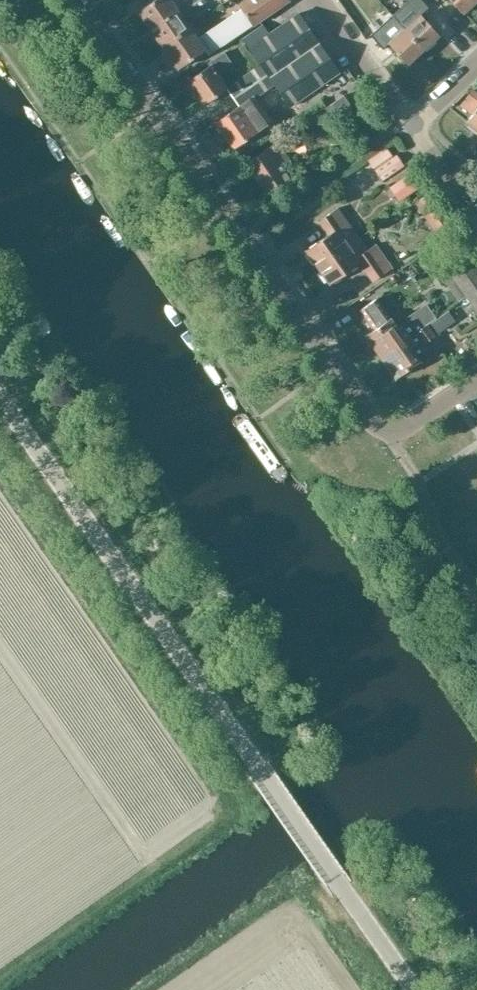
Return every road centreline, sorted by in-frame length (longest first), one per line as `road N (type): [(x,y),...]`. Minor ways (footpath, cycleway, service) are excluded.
road 1 (residential): [(476,378),(396,433),(360,407),(77,0)]
road 2 (unclassified): [(0,416),(241,764)]
road 3 (unclassified): [(401,989),(241,764)]
road 4 (residential): [(411,128),(320,0)]

